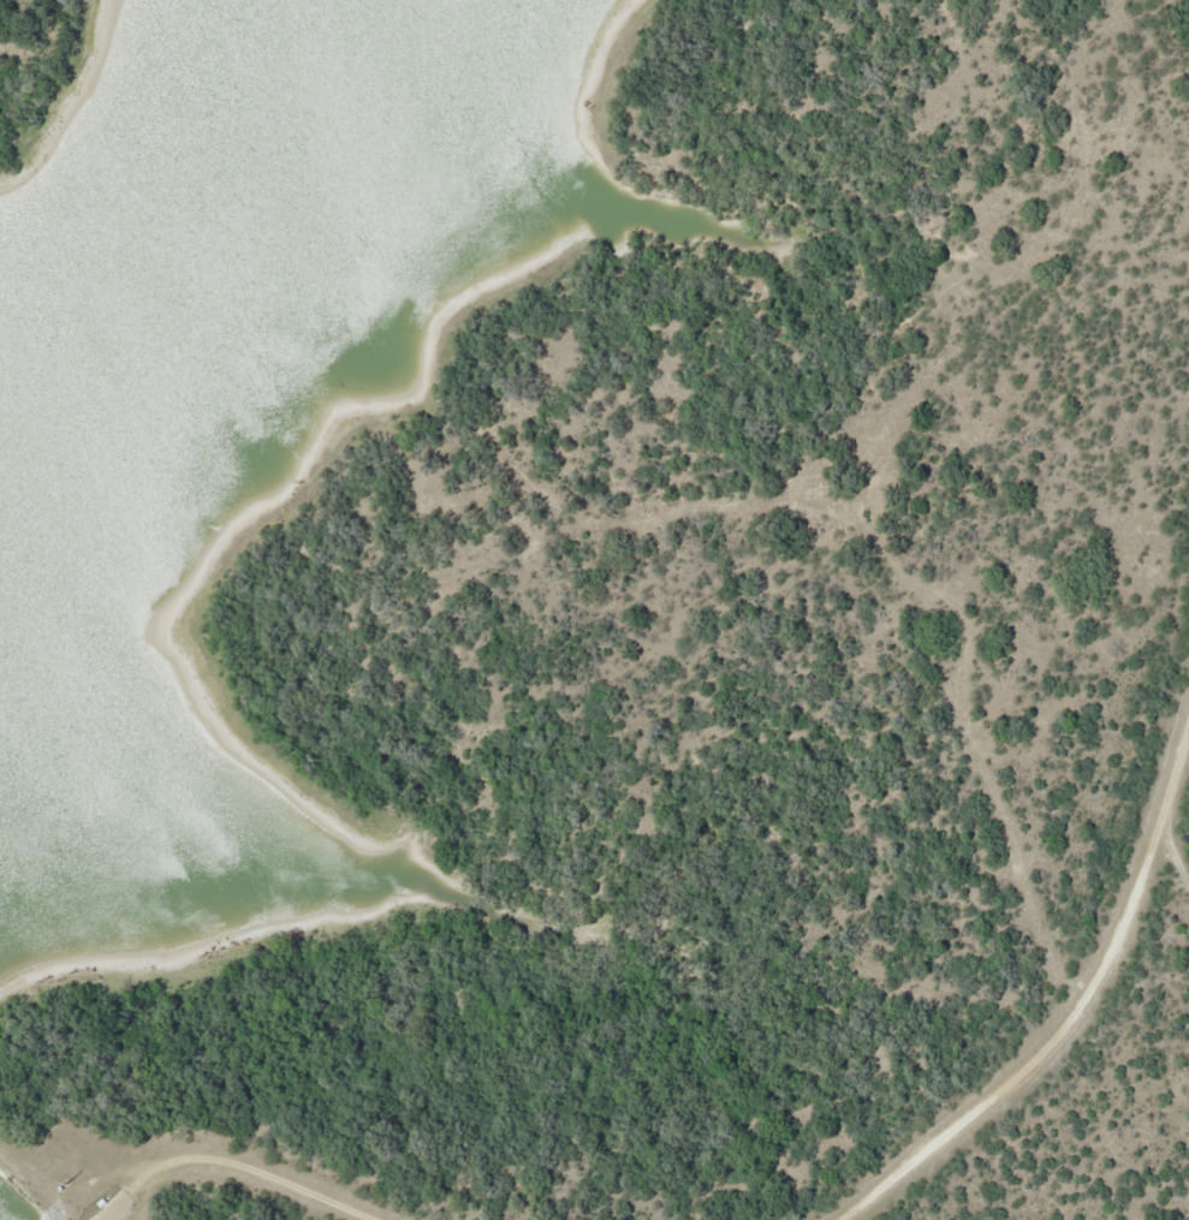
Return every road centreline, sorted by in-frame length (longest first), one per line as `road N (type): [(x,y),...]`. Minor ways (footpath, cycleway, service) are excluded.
road 1 (residential): [(1188,724),(1119,958),(1021,1081),(852,1219)]
road 2 (residential): [(378,1219),(213,1164),(150,1172),(97,1219)]

